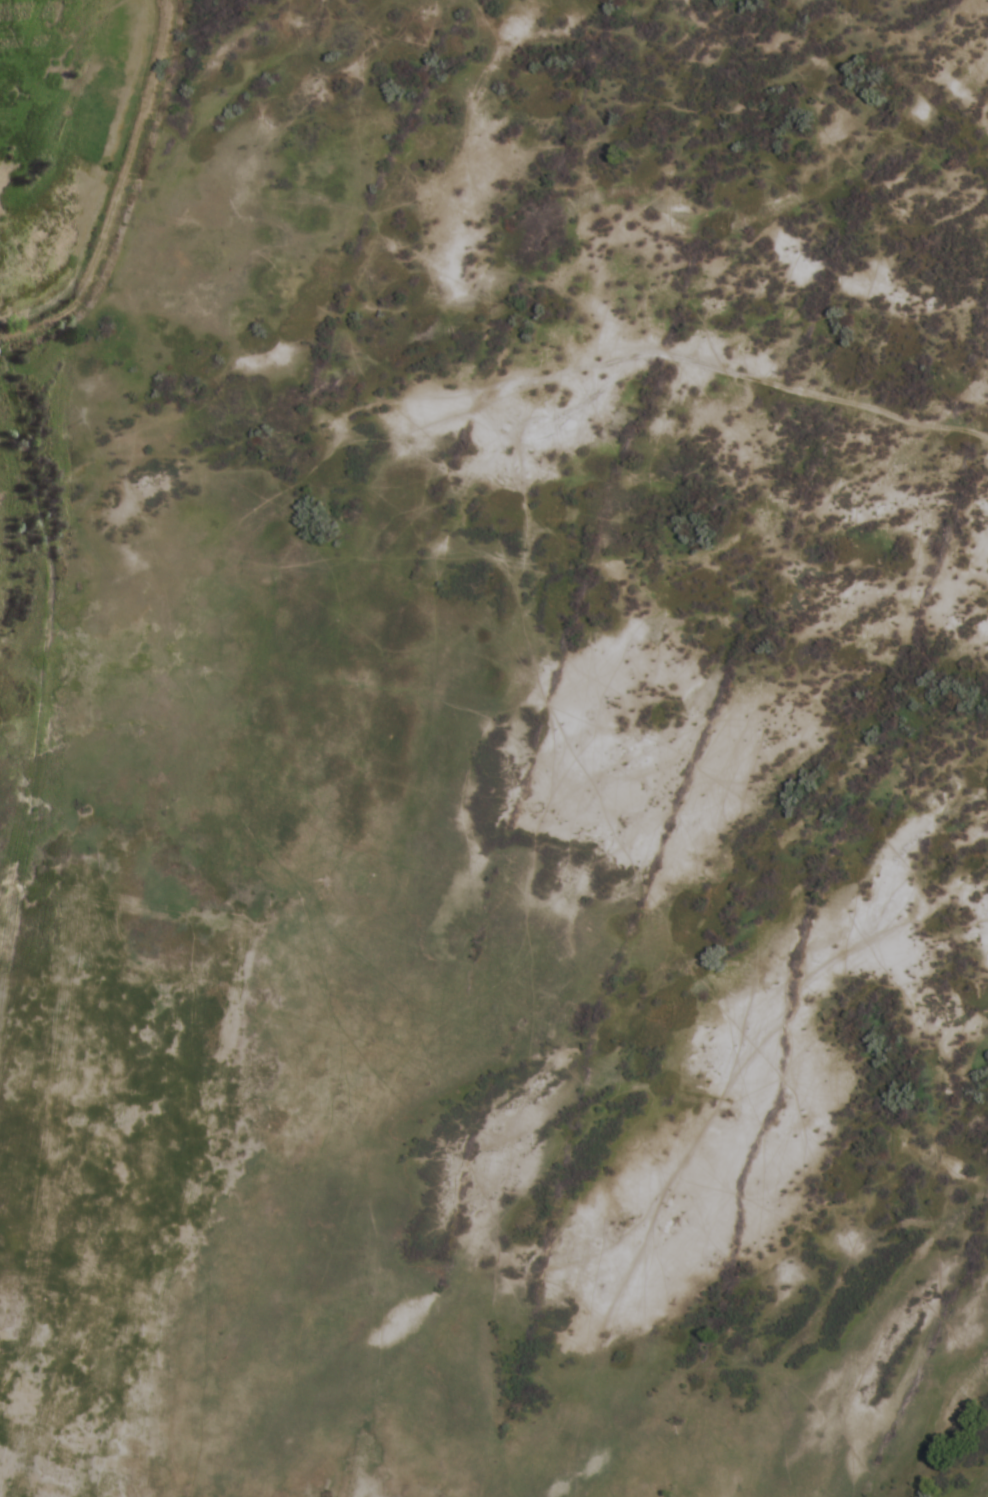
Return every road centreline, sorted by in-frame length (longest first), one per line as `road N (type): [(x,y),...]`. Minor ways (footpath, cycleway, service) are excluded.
road 1 (track): [(987,438),(657,351),(636,356)]
road 2 (track): [(515,383),(347,413),(317,470),(273,502),(247,509)]
road 3 (track): [(636,356),(515,383),(503,396),(519,418),(571,411),(636,356)]

